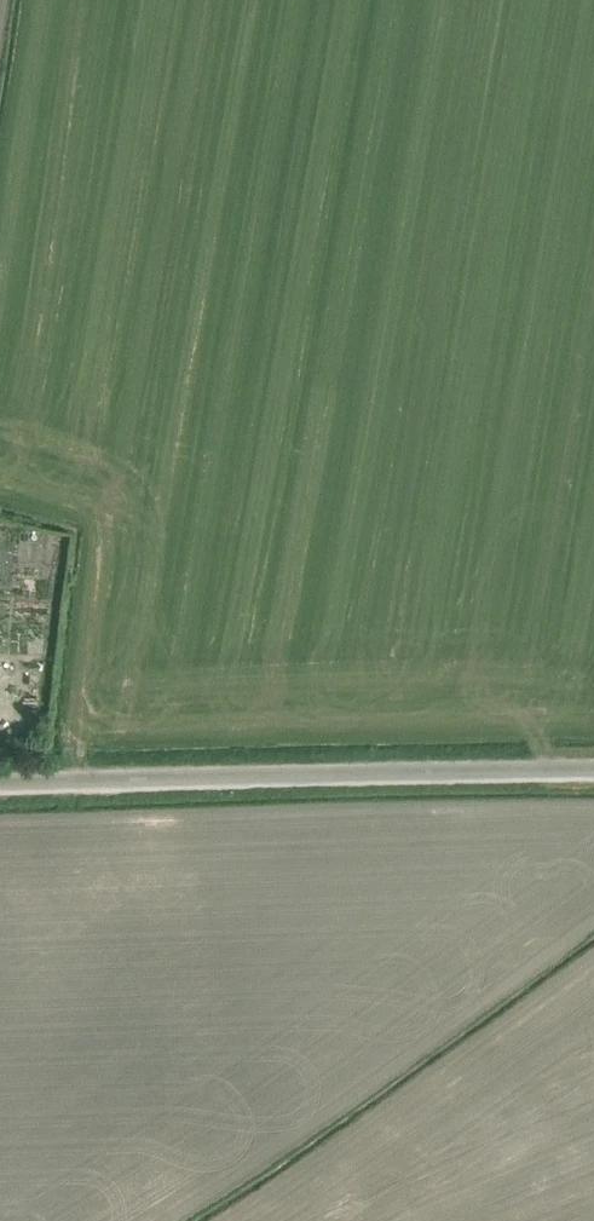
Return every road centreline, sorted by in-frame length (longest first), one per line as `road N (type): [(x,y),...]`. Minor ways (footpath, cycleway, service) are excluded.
road 1 (unclassified): [(593,768),(0,782)]

